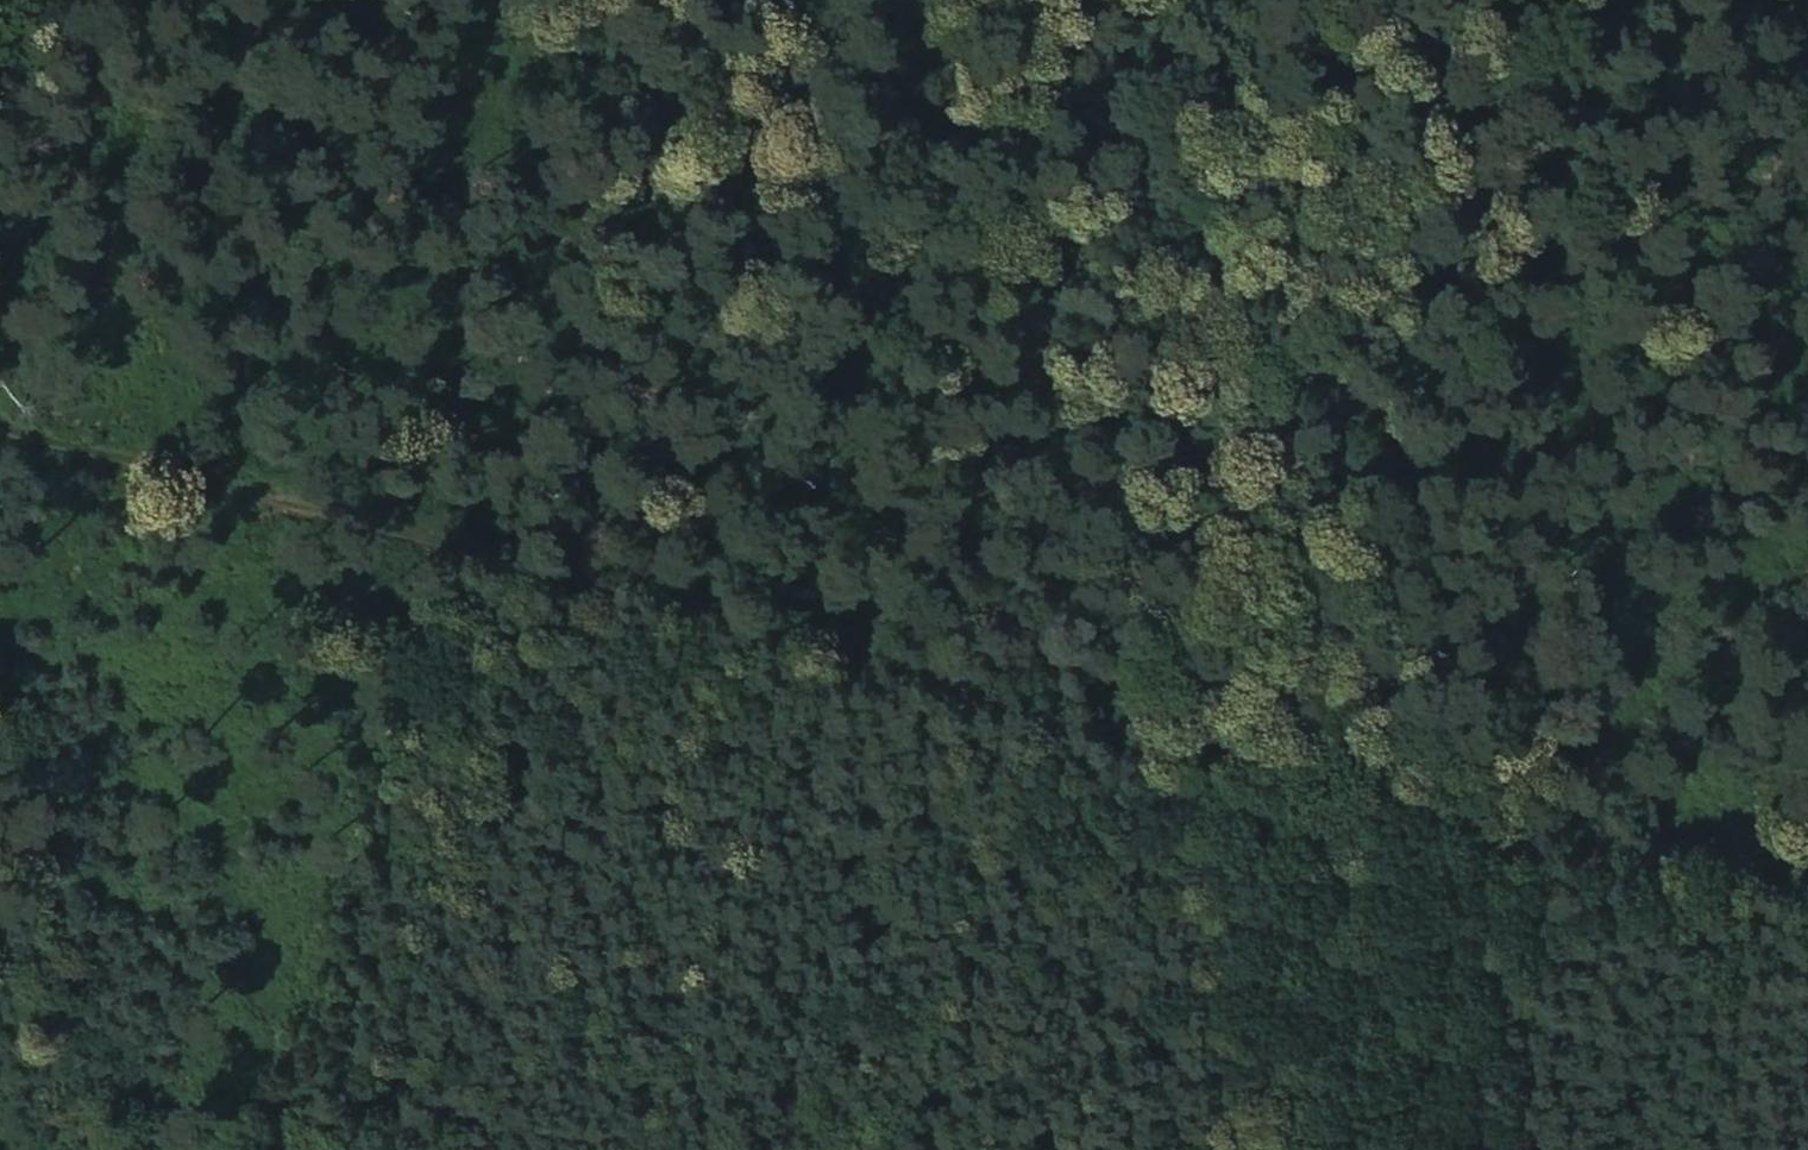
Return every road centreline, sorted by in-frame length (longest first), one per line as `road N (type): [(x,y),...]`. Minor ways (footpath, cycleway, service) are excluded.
road 1 (track): [(1807,870),(430,537)]
road 2 (track): [(241,1149),(436,539),(0,425)]

